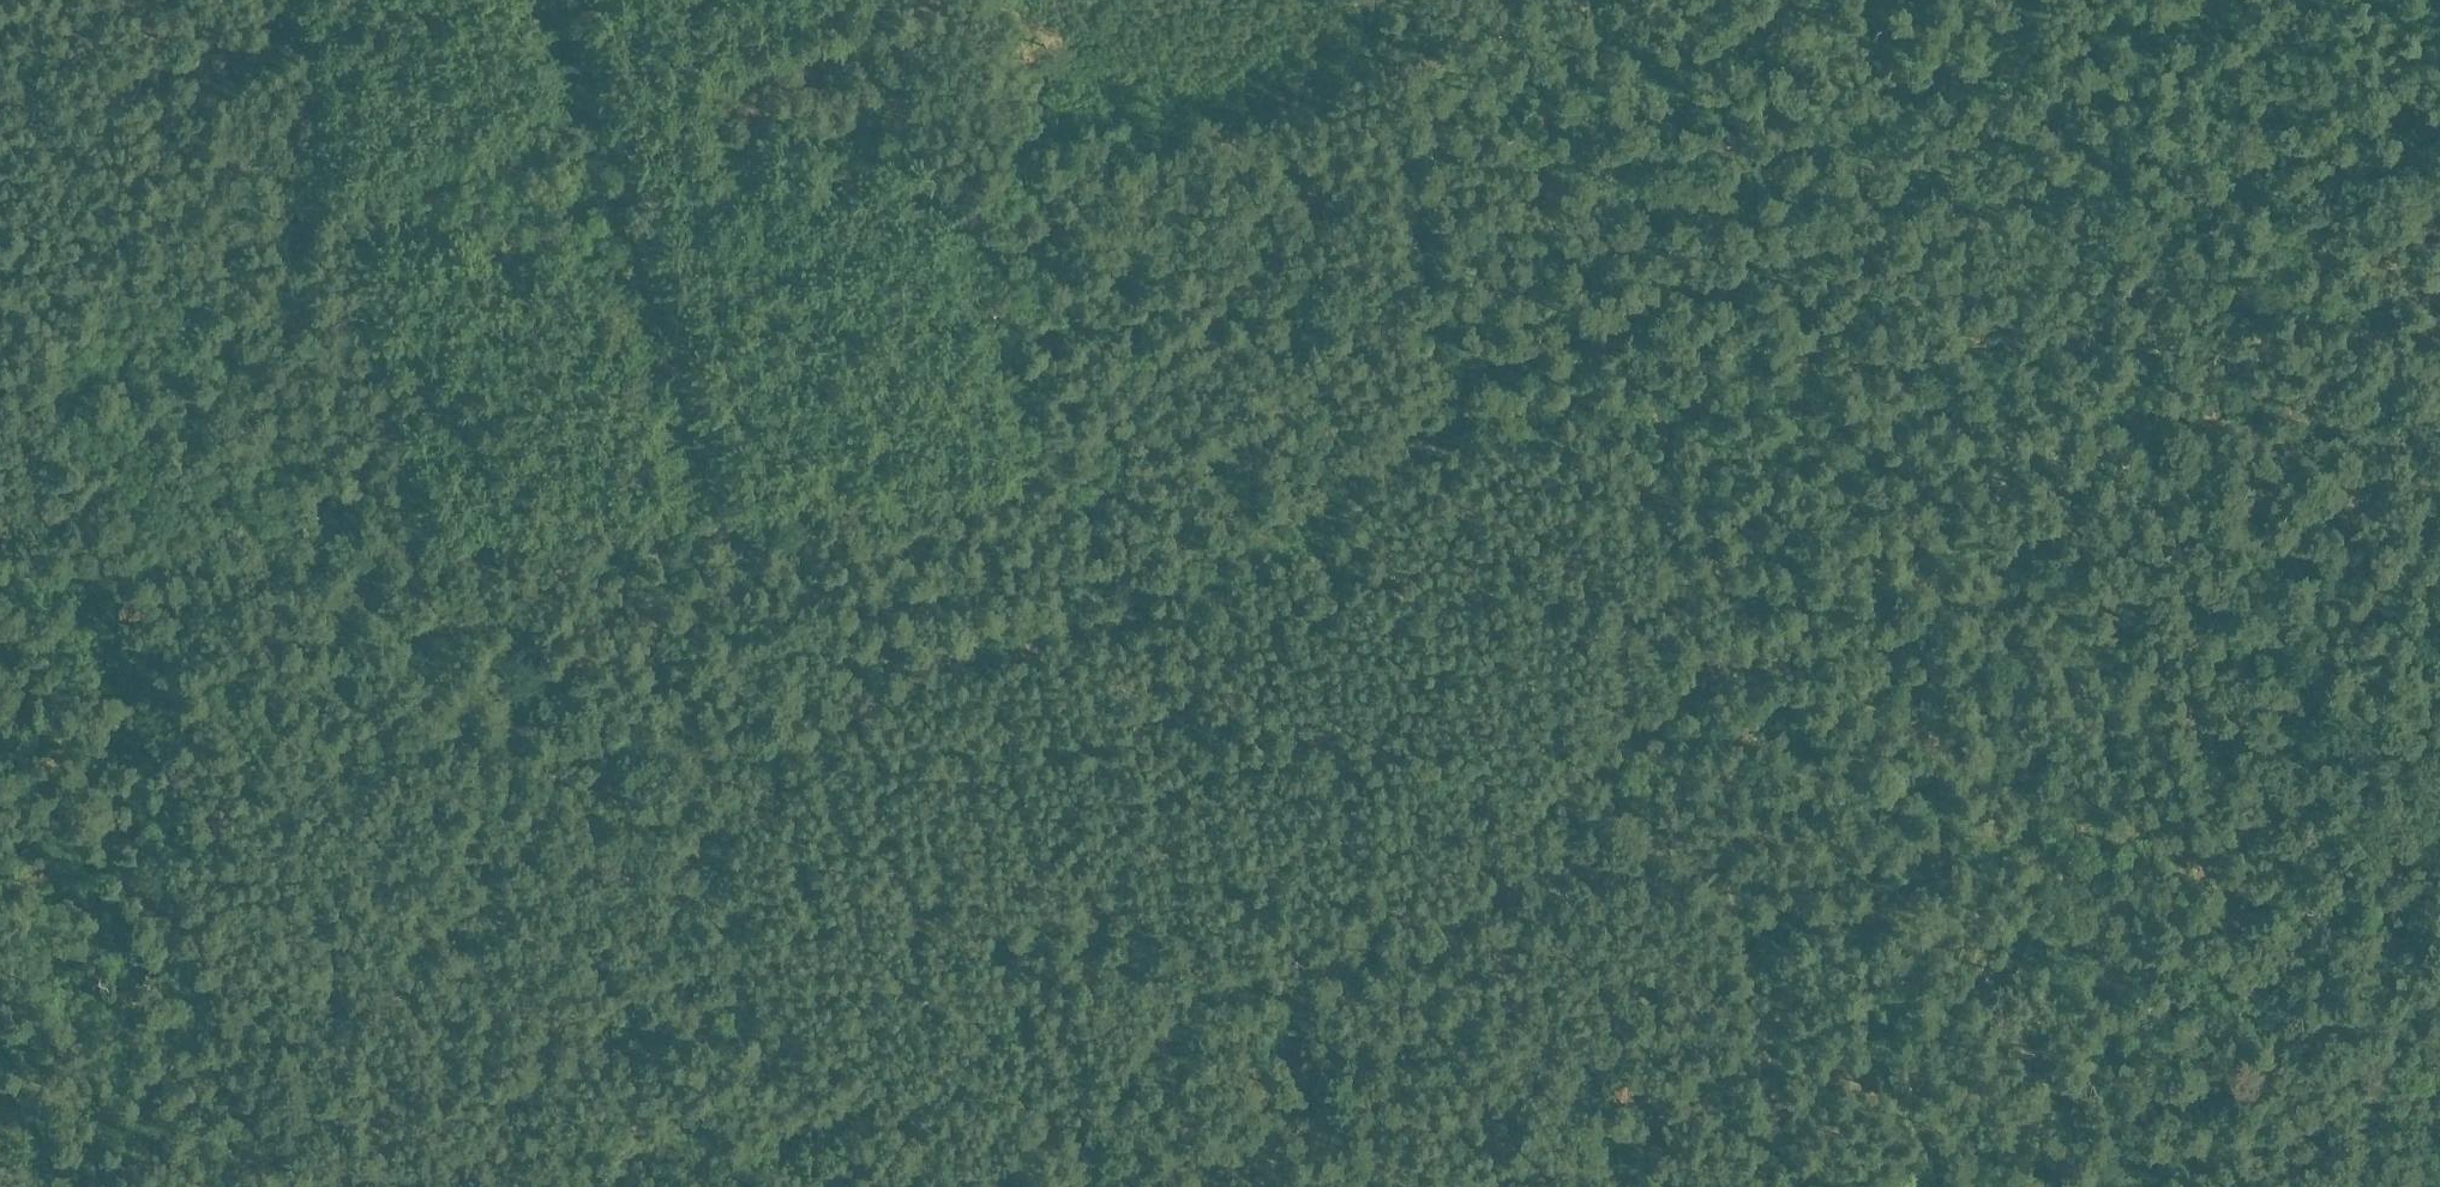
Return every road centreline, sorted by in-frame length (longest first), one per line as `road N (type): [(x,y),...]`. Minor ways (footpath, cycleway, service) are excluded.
road 1 (track): [(2439,1144),(2420,1057),(2421,1005),(2439,929)]

